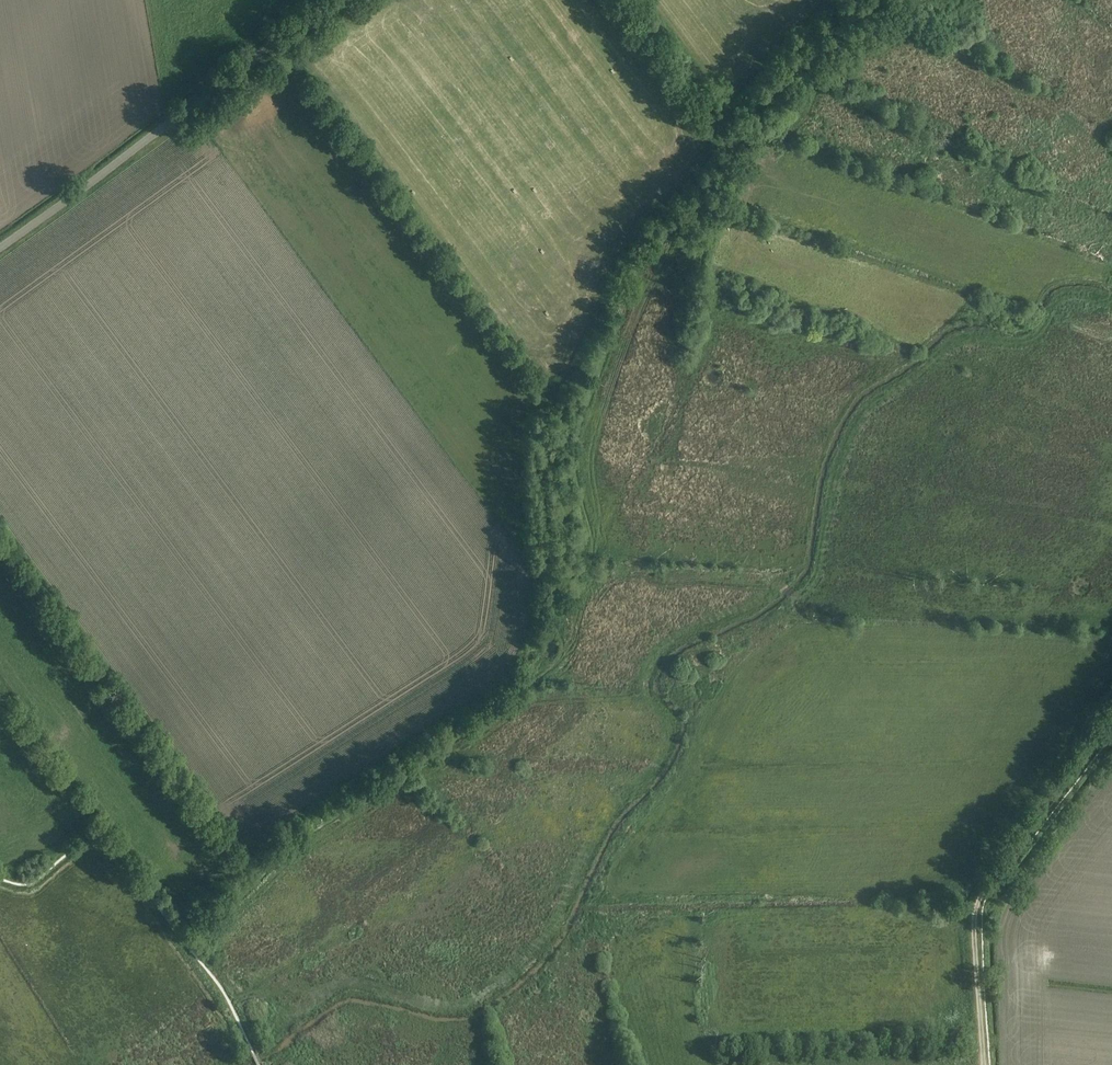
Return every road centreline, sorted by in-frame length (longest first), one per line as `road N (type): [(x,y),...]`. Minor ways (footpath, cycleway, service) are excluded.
road 1 (unclassified): [(0,245),(331,0)]
road 2 (track): [(982,1064),(976,902),(1111,724)]
road 3 (track): [(741,148),(632,0)]

